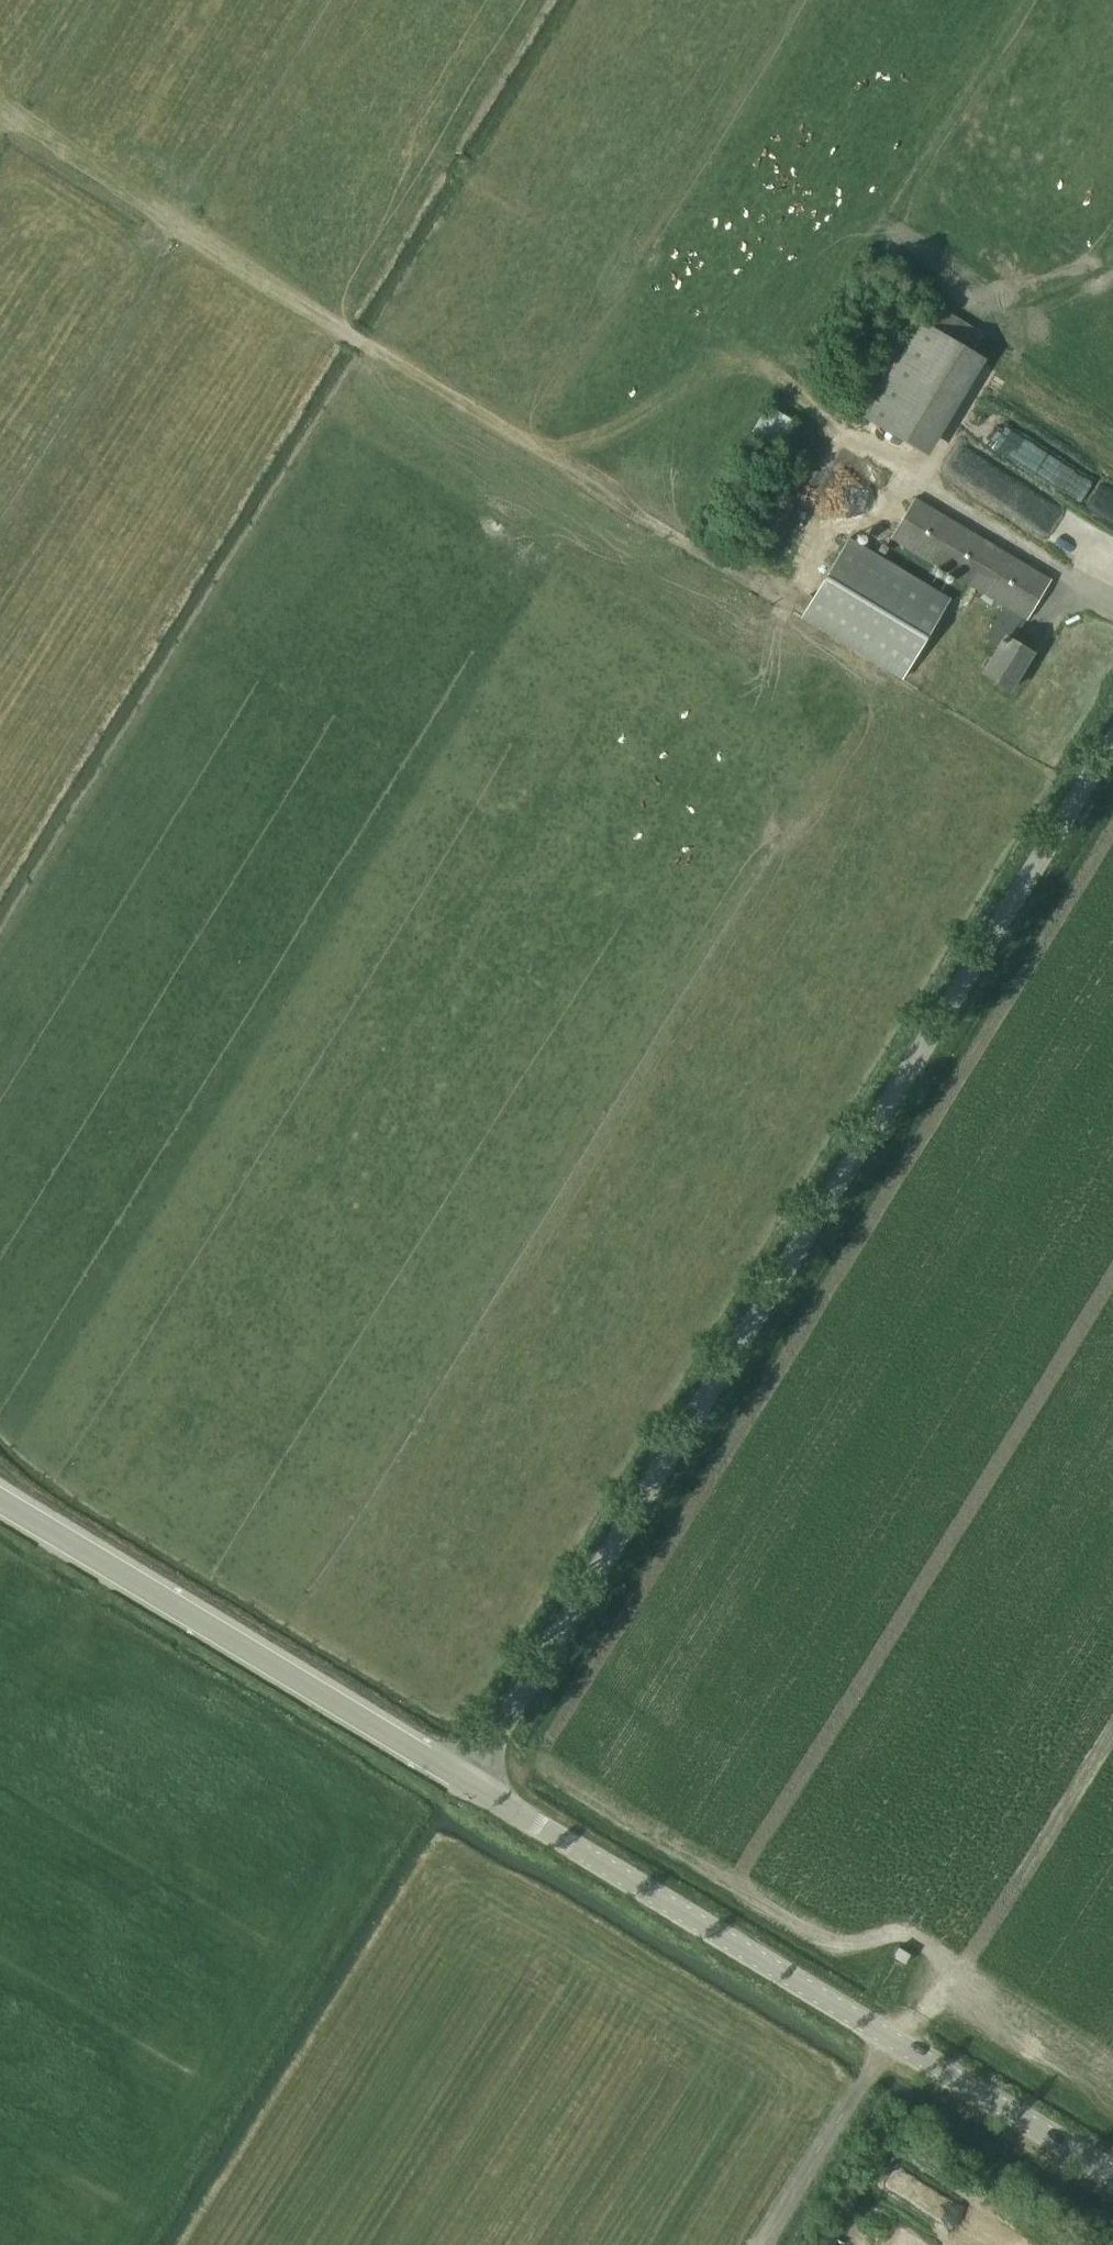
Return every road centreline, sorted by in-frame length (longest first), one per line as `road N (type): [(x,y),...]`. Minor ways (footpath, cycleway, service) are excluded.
road 1 (unclassified): [(470,1784),(1112,749)]
road 2 (unclassified): [(1112,2168),(470,1784)]
road 3 (unclassified): [(470,1784),(0,1503)]

